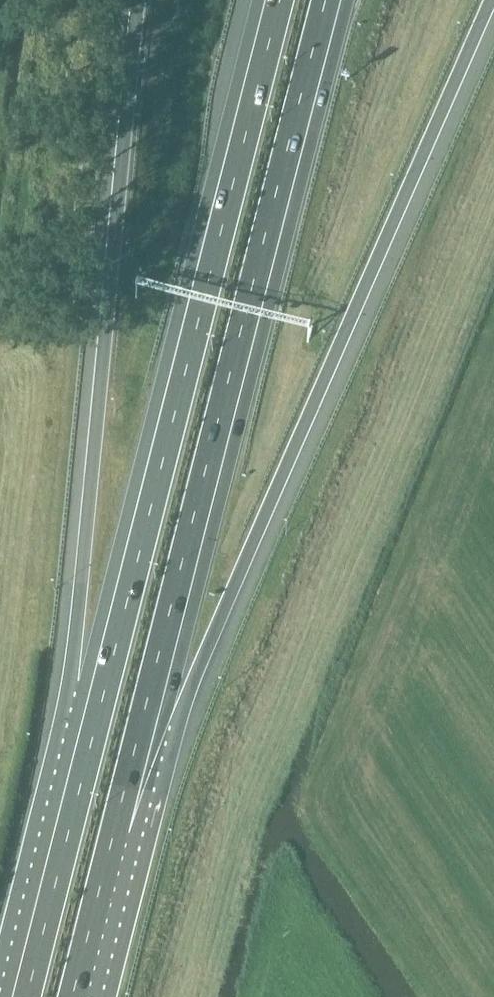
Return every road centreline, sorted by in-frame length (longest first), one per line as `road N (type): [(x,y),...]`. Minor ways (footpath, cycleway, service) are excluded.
road 1 (motorway): [(153,711),(200,661),(492,0)]
road 2 (motorway): [(153,711),(330,0)]
road 3 (motorway): [(282,0),(104,694)]
road 4 (motorway): [(134,0),(77,629),(104,694)]
road 5 (motorway): [(104,694),(28,996)]
road 6 (motorway): [(81,996),(153,711)]

